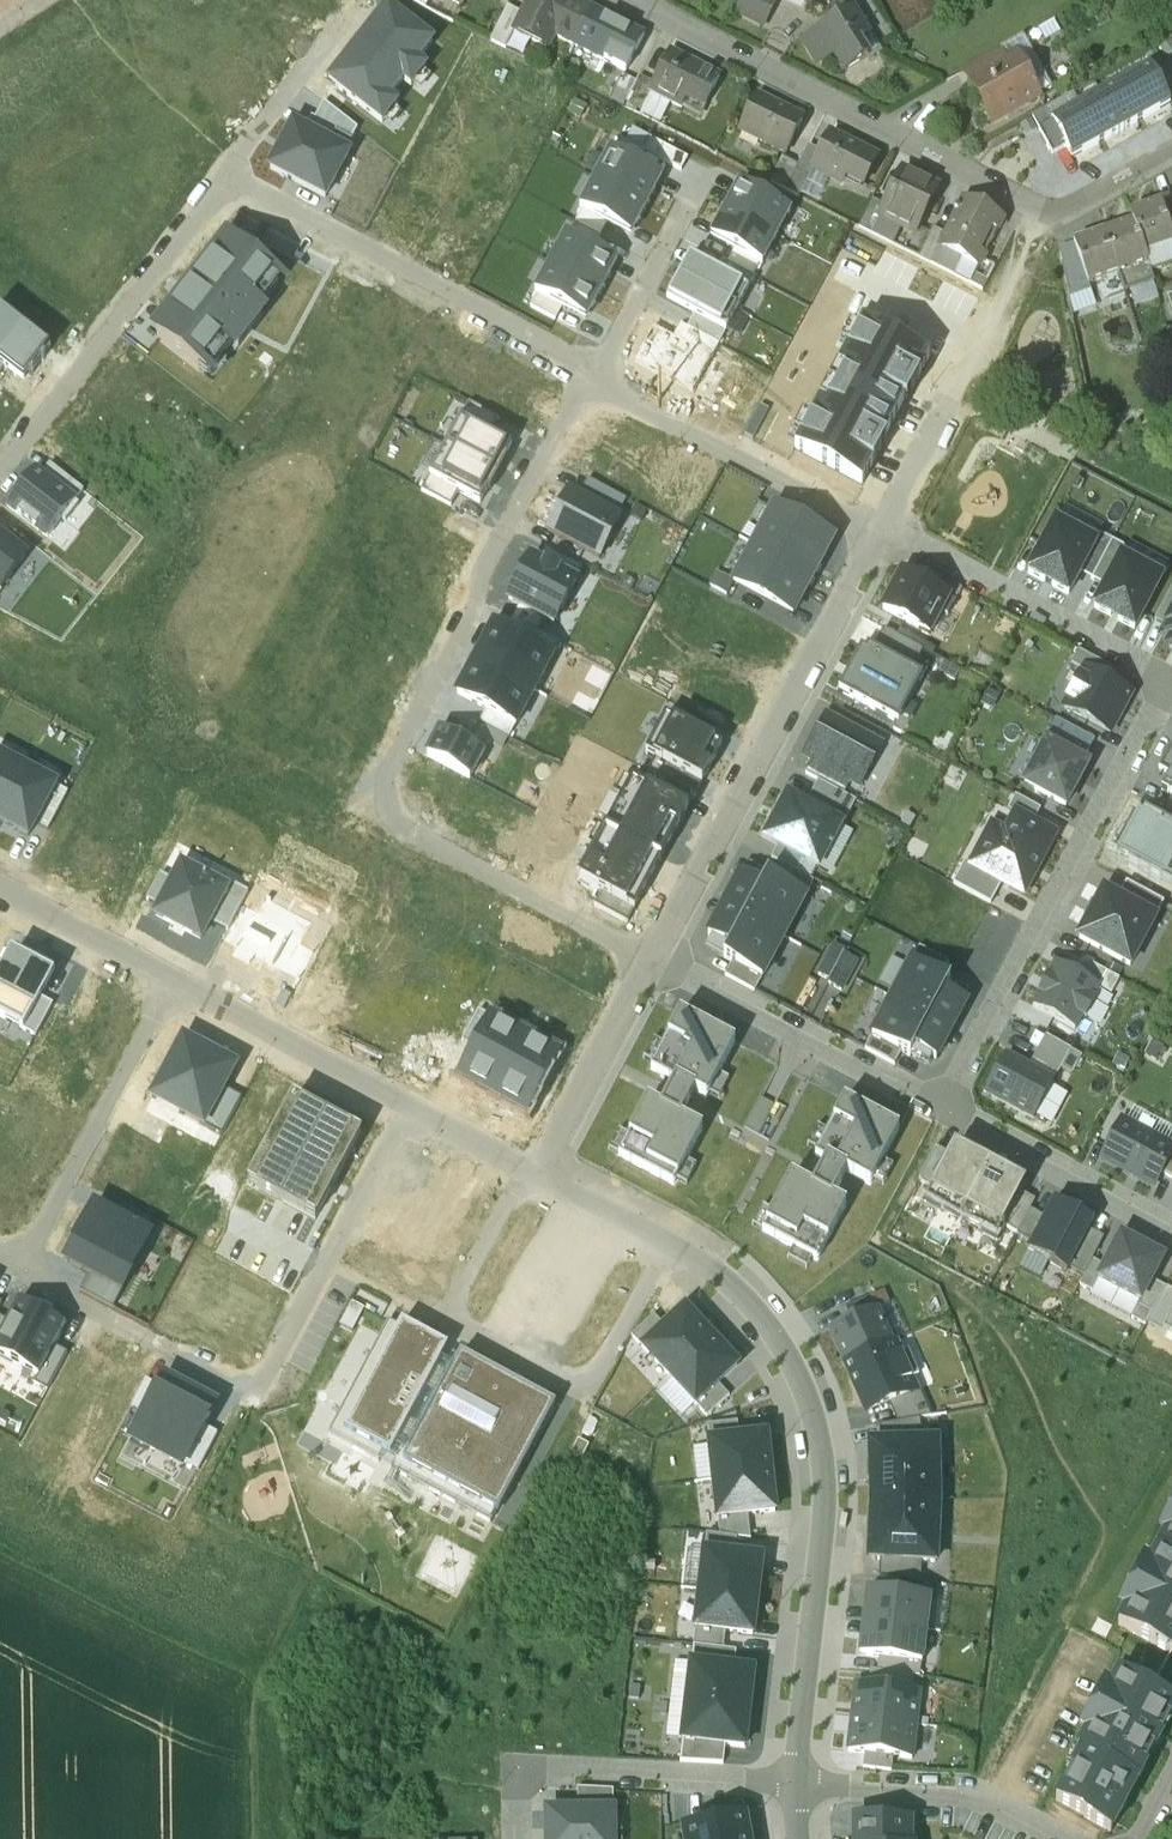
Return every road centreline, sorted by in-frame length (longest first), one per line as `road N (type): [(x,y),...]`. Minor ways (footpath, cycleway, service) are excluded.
road 1 (residential): [(883,527),(1169,680),(940,1113)]
road 2 (residential): [(649,961),(371,808),(593,376)]
road 3 (residential): [(785,1790),(816,1597),(817,1478),(801,1401),(776,1346),(705,1270),(534,1171)]
road 4 (residential): [(0,1258),(248,1396),(406,1104)]
road 5 (residential): [(649,961),(883,527)]
road 6 (residential): [(1047,215),(620,0)]
road 7 (residential): [(406,1104),(0,887)]
road 8 (residential): [(593,376),(223,175)]
road 9 (residential): [(223,175),(0,459)]
road 10 (residential): [(883,527),(1047,215)]
road 11 (residential): [(785,1790),(520,1772),(521,1838)]
road 12 (residential): [(940,1113),(649,961)]
road 13 (residential): [(883,527),(593,376)]
road 14 (track): [(253,1680),(0,1551)]
road 15 (residential): [(785,1790),(978,1799),(1056,1838)]
road 16 (track): [(258,1838),(253,1680),(311,1574)]
road 17 (residential): [(1171,1234),(940,1113)]
road 18 (residential): [(534,1171),(649,961)]
road 19 (residential): [(340,23),(223,175)]
road 20 (residential): [(593,376),(685,213)]
road 21 (residential): [(534,1171),(406,1104)]
road 22 (residential): [(1171,150),(1047,215)]

